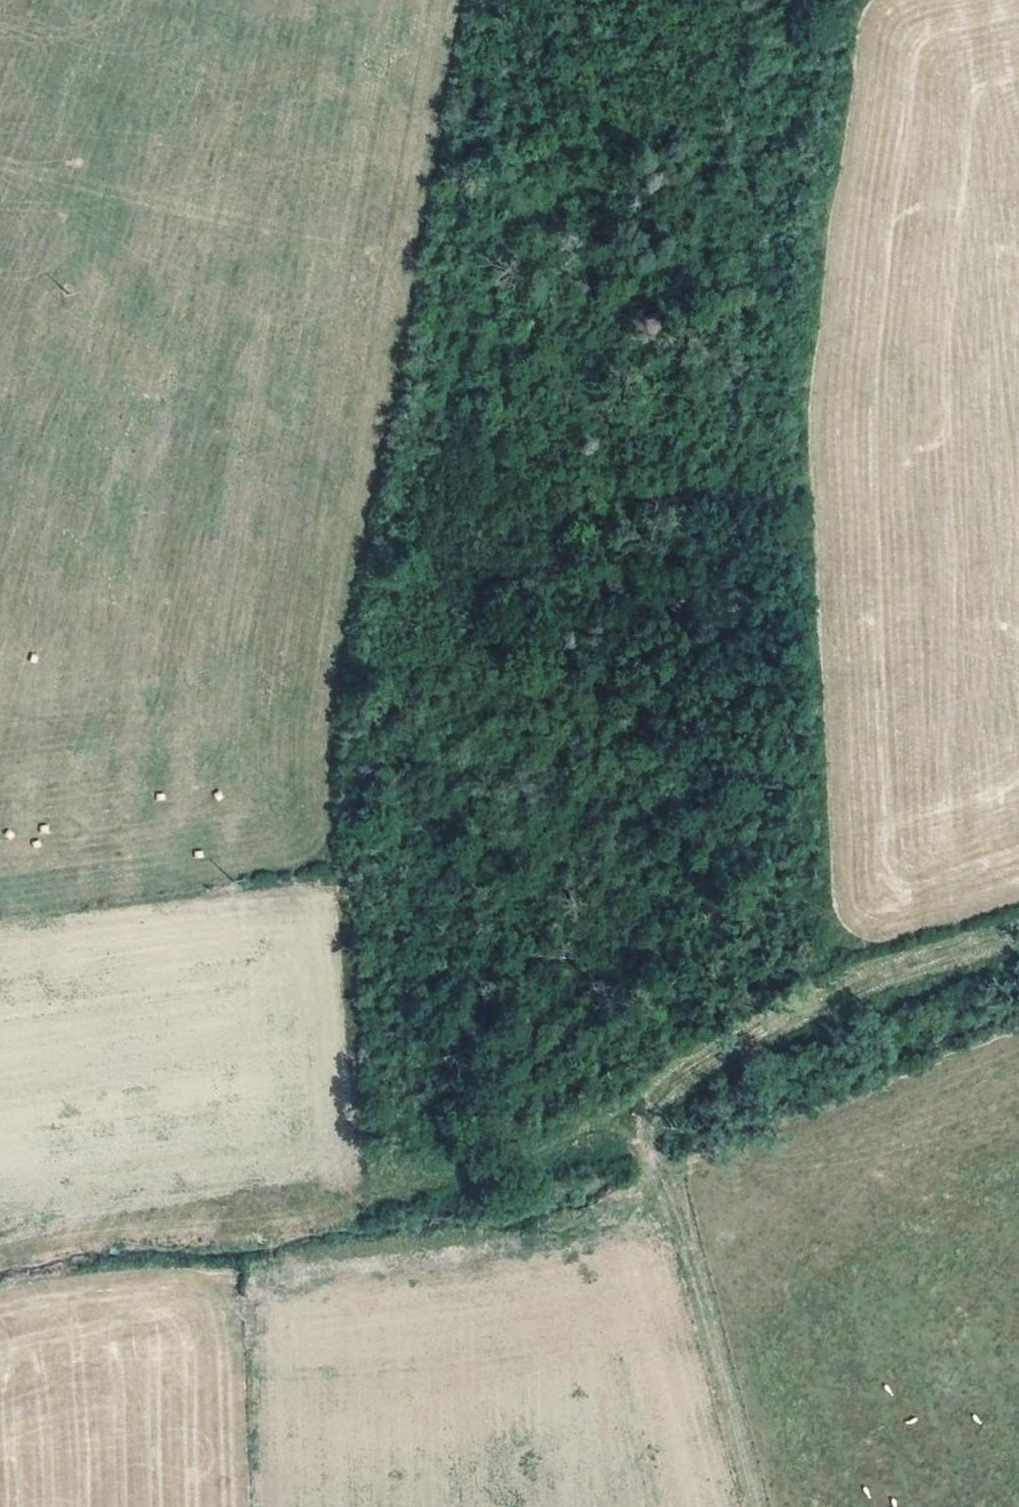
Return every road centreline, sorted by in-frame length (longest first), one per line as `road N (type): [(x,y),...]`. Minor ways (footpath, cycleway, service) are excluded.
road 1 (track): [(646,1121),(605,1153),(282,1212),(0,1246)]
road 2 (track): [(1018,945),(740,1046),(646,1121)]
road 3 (track): [(749,1506),(646,1121)]

